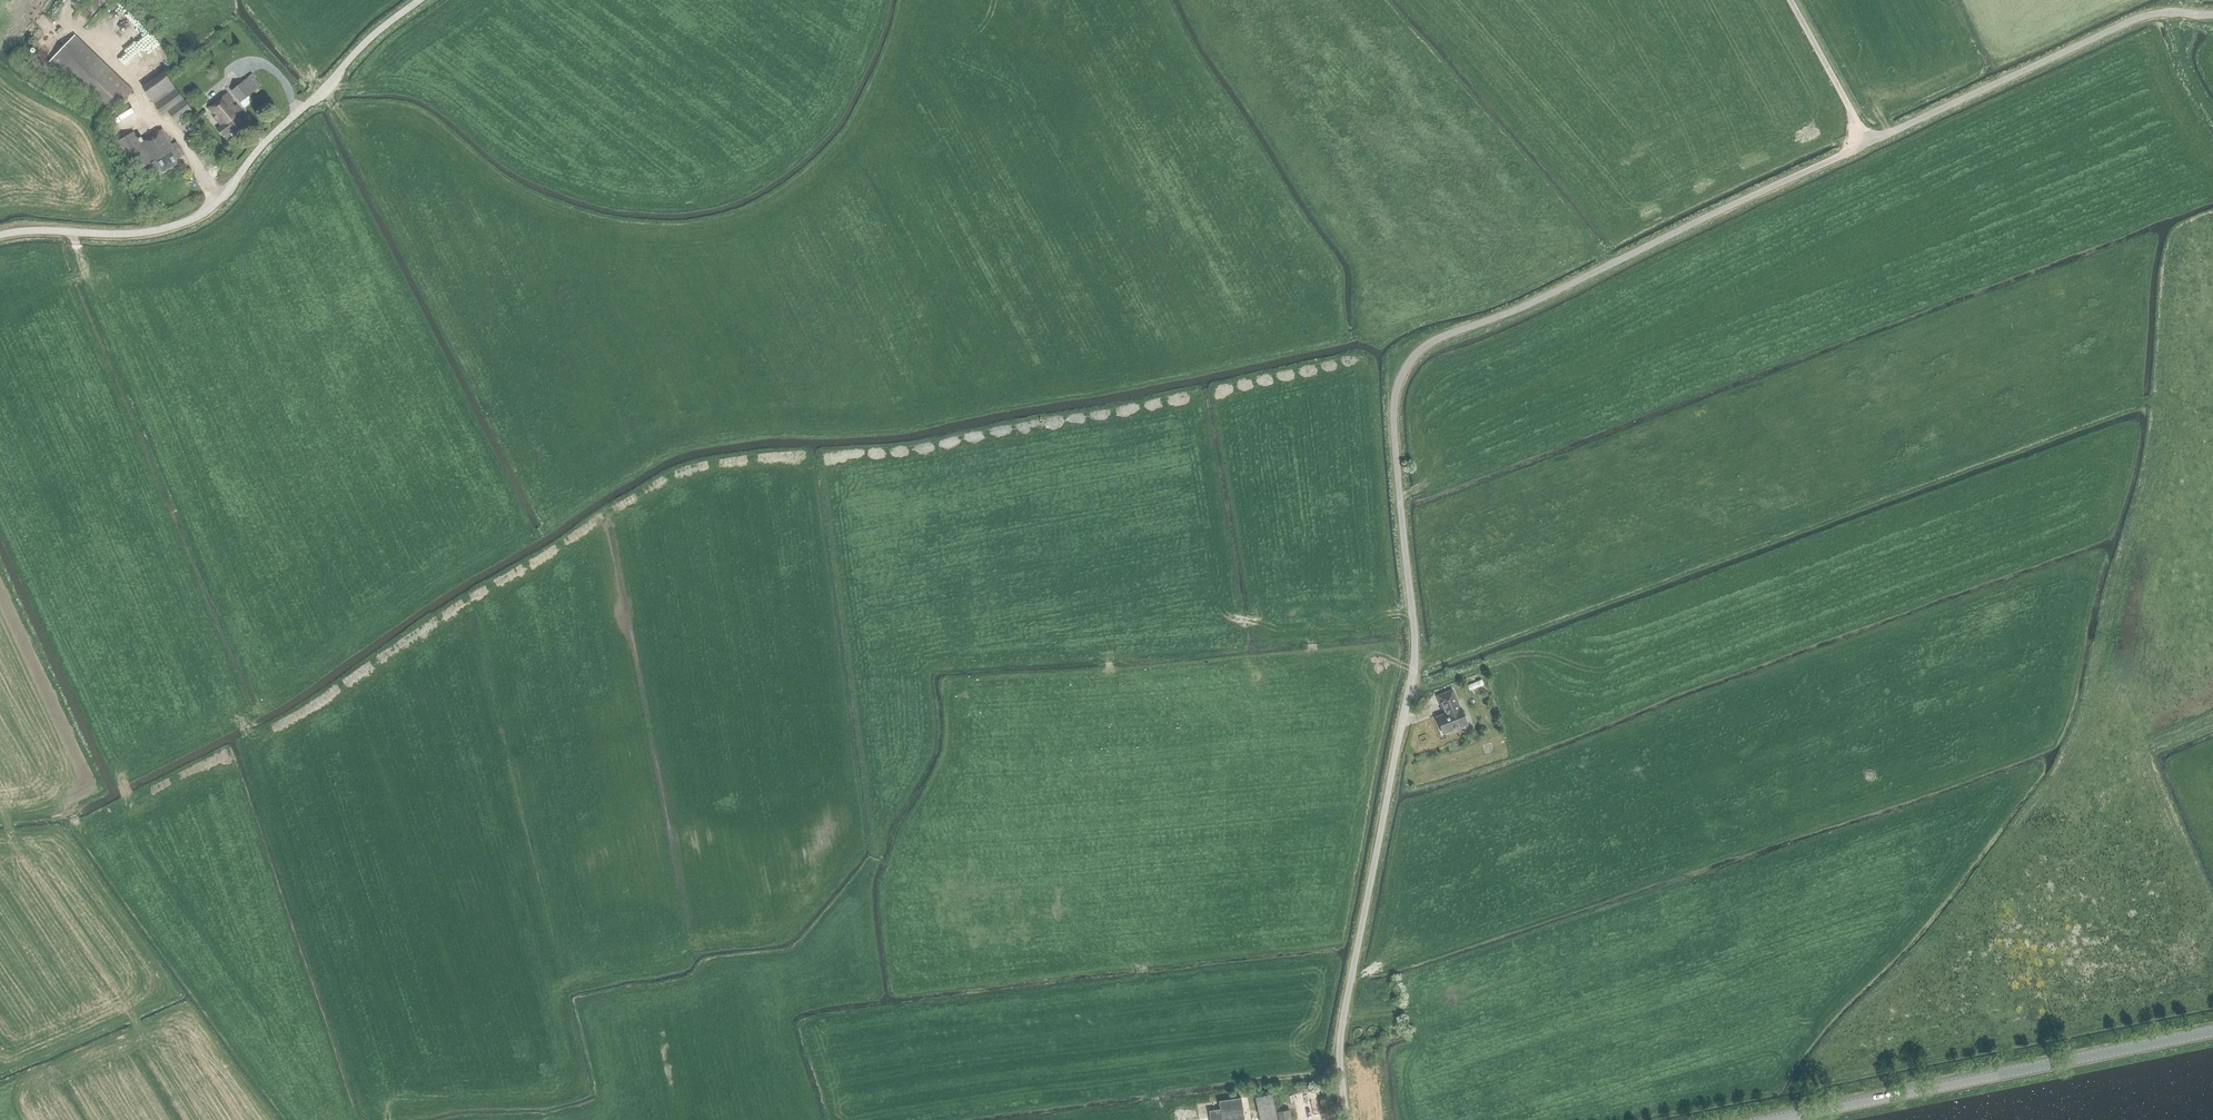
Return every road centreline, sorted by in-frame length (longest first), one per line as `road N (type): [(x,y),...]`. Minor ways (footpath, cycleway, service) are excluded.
road 1 (unclassified): [(1346,1119),(1346,1003),(1415,664),(1394,390),(1410,361),(1443,335),(1518,308),(2138,15),(2212,14)]
road 2 (unclassified): [(0,235),(151,231),(203,213),(353,55),(420,0)]
road 3 (tertiary): [(1760,1119),(2212,1027)]

